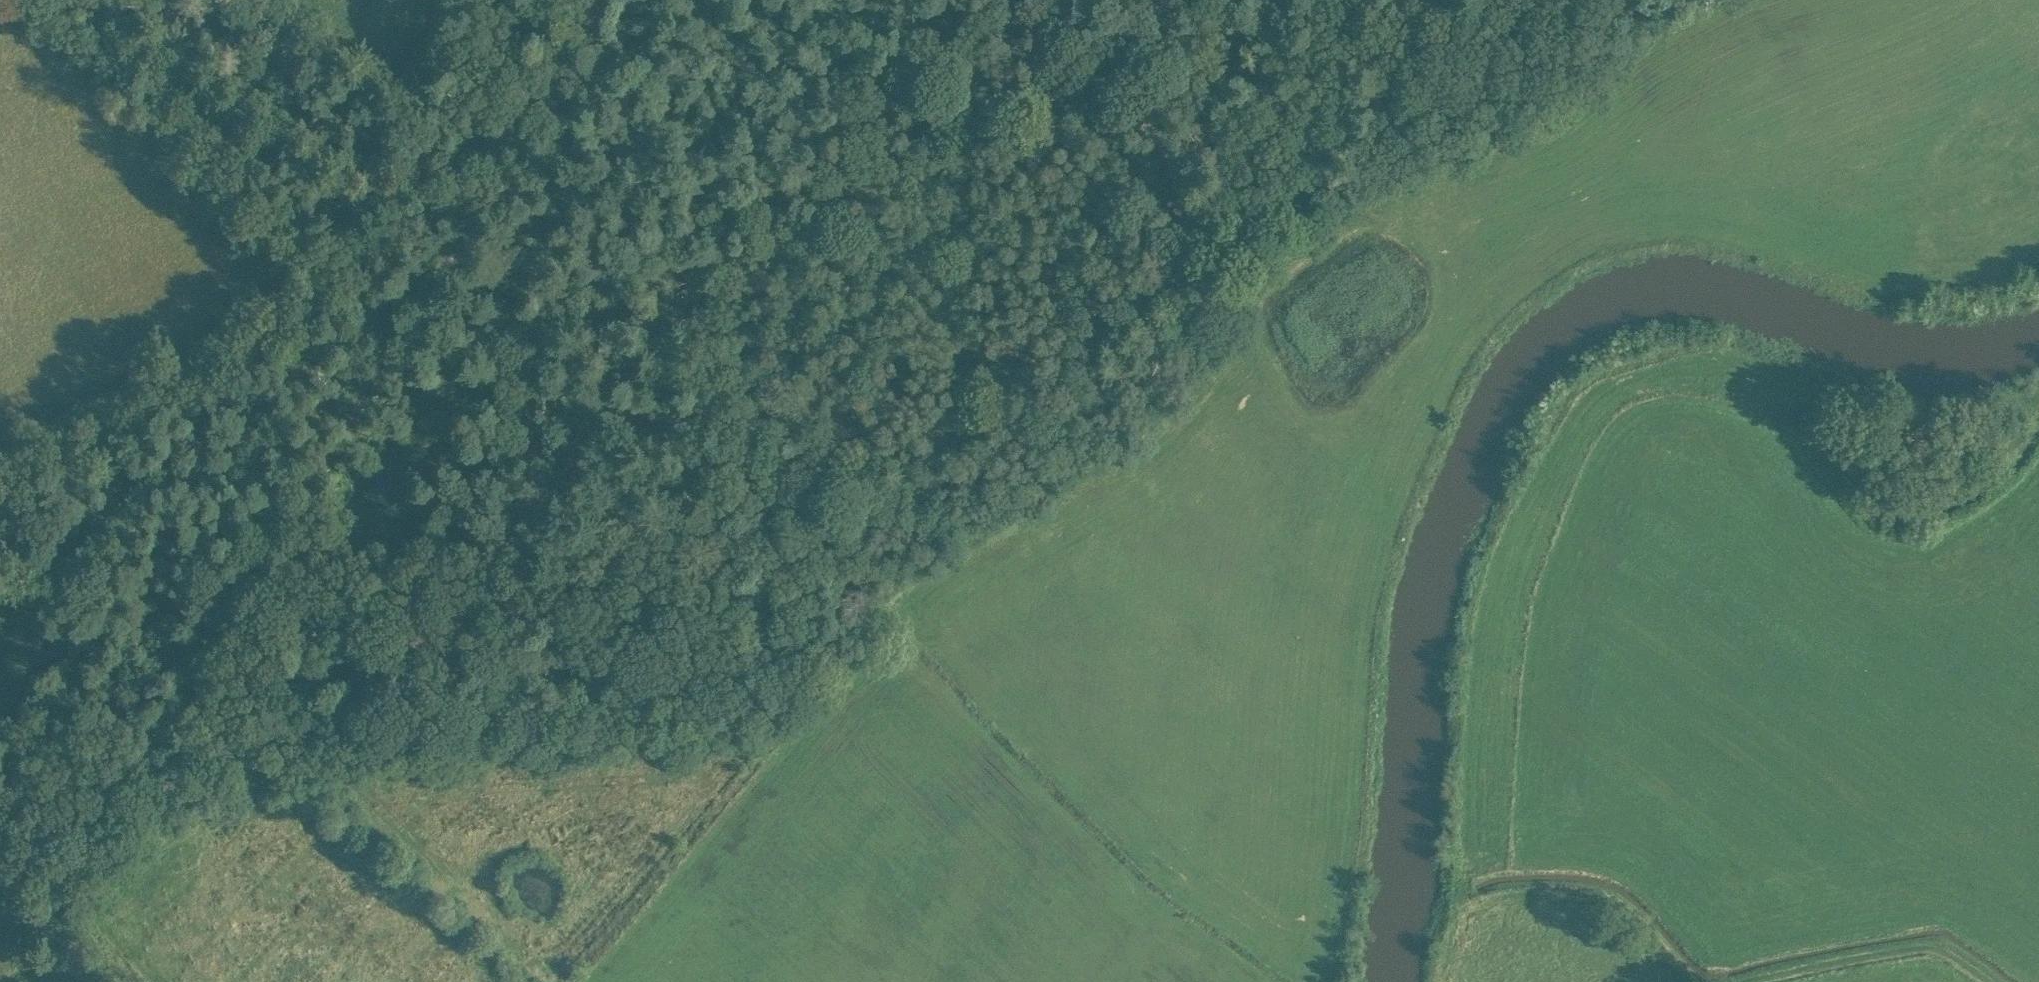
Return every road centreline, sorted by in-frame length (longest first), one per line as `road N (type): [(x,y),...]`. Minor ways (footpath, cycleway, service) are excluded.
road 1 (unclassified): [(88,981),(0,875)]

